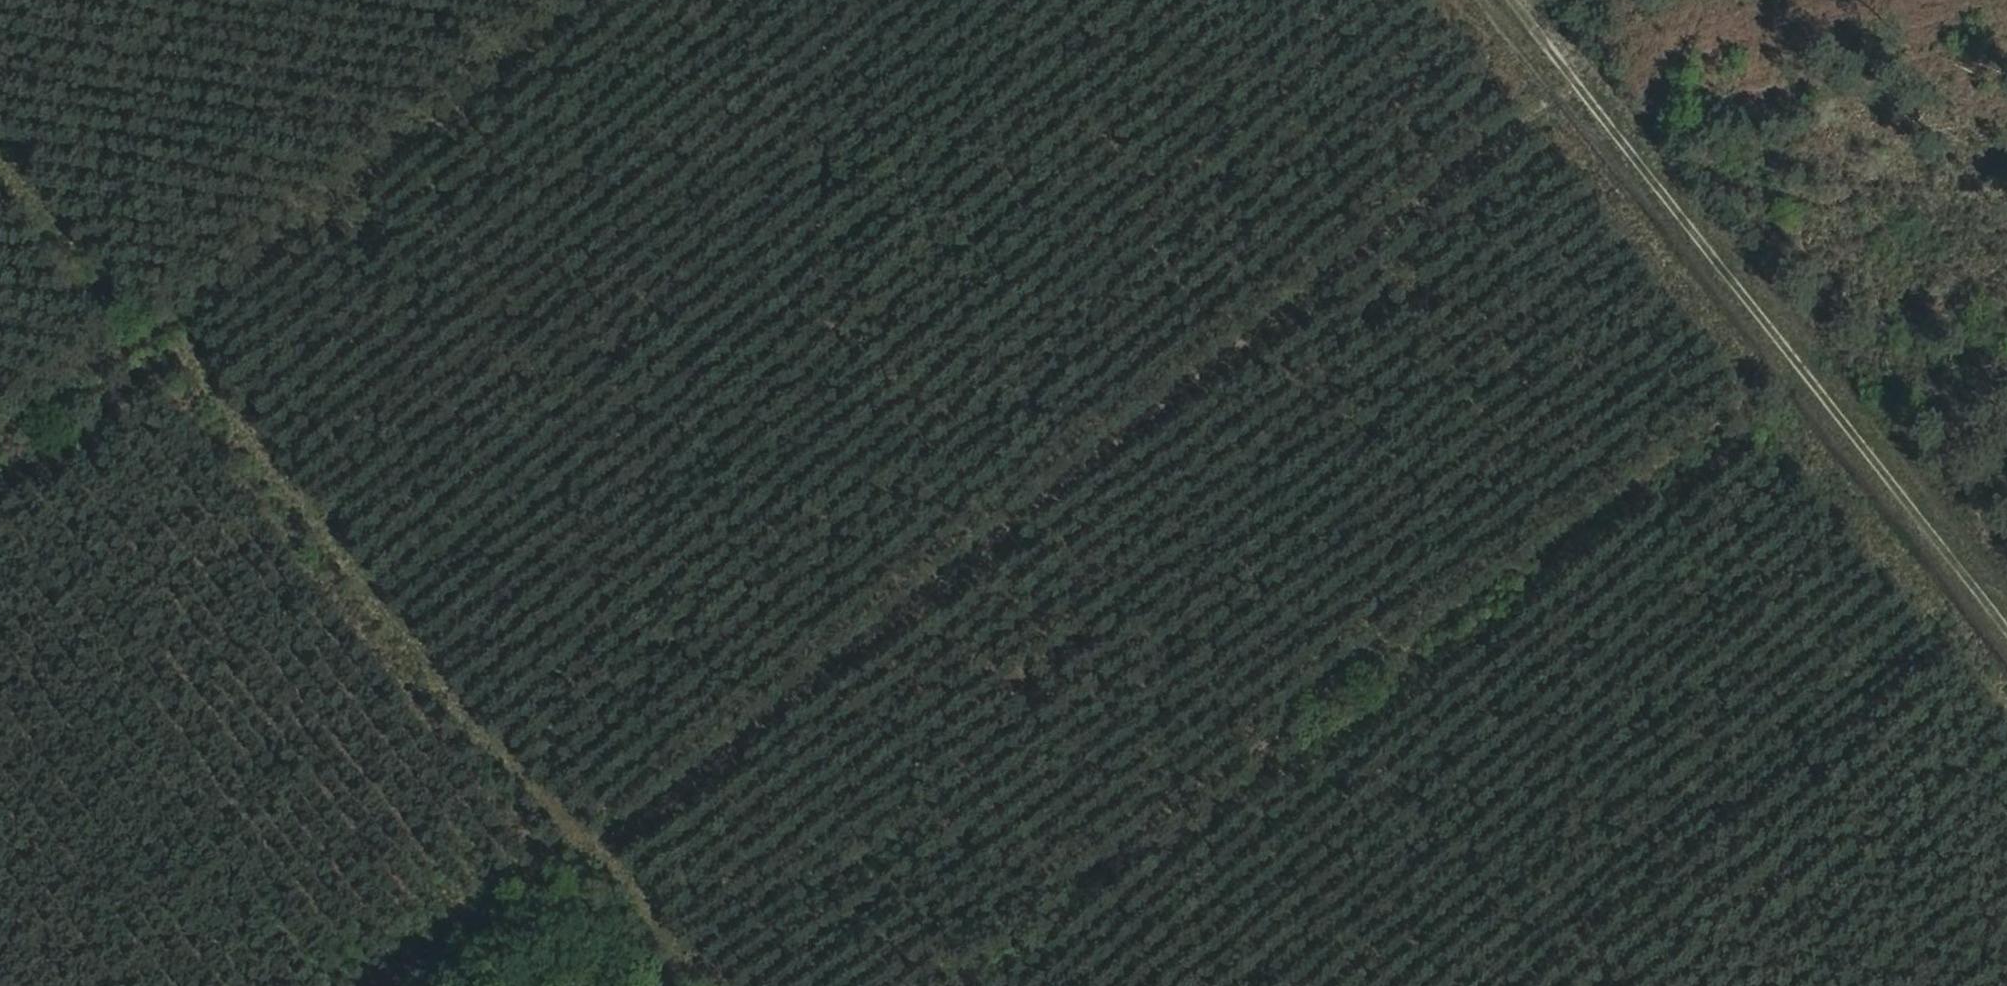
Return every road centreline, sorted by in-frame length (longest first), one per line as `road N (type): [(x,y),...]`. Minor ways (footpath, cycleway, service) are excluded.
road 1 (track): [(2006,582),(1552,0)]

